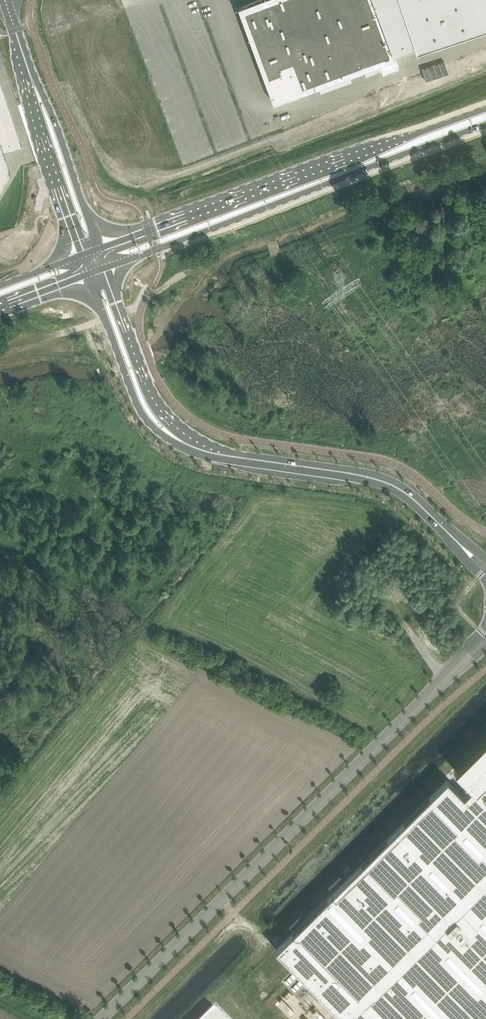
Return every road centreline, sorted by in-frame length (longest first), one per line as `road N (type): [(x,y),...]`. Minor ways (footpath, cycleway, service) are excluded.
road 1 (unclassified): [(102,1018),(456,668)]
road 2 (primary): [(485,109),(100,250)]
road 3 (primary): [(107,267),(485,127)]
road 4 (tertiary): [(433,516),(379,479),(185,443)]
road 5 (tertiary): [(89,273),(138,403),(159,430),(185,443)]
road 6 (tertiary): [(185,443),(151,388),(107,267)]
road 7 (secondary): [(32,79),(39,126),(83,256)]
road 8 (secondary): [(100,250),(32,79)]

